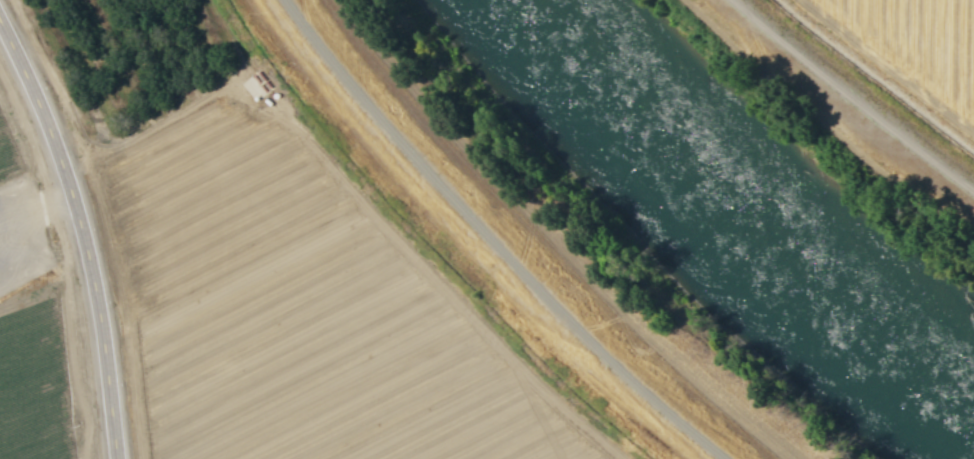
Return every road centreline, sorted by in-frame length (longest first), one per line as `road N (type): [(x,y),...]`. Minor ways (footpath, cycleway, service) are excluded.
road 1 (residential): [(290,0),(489,240),(597,348),(729,458)]
road 2 (secondary): [(116,458),(81,235),(58,157),(0,23)]
road 3 (track): [(973,185),(806,62),(737,0)]

